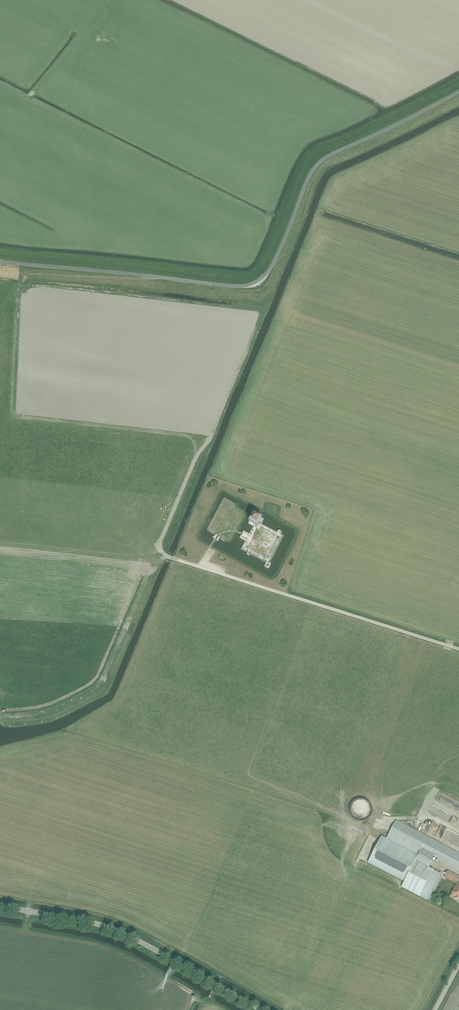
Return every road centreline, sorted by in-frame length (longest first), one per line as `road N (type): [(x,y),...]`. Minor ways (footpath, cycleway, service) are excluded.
road 1 (unclassified): [(0,262),(254,284),(272,266),(318,164),(458,91)]
road 2 (unclassified): [(458,649),(181,560)]
road 3 (tertiary): [(261,1009),(123,933),(0,907)]
road 4 (track): [(16,291),(25,277),(155,277)]

